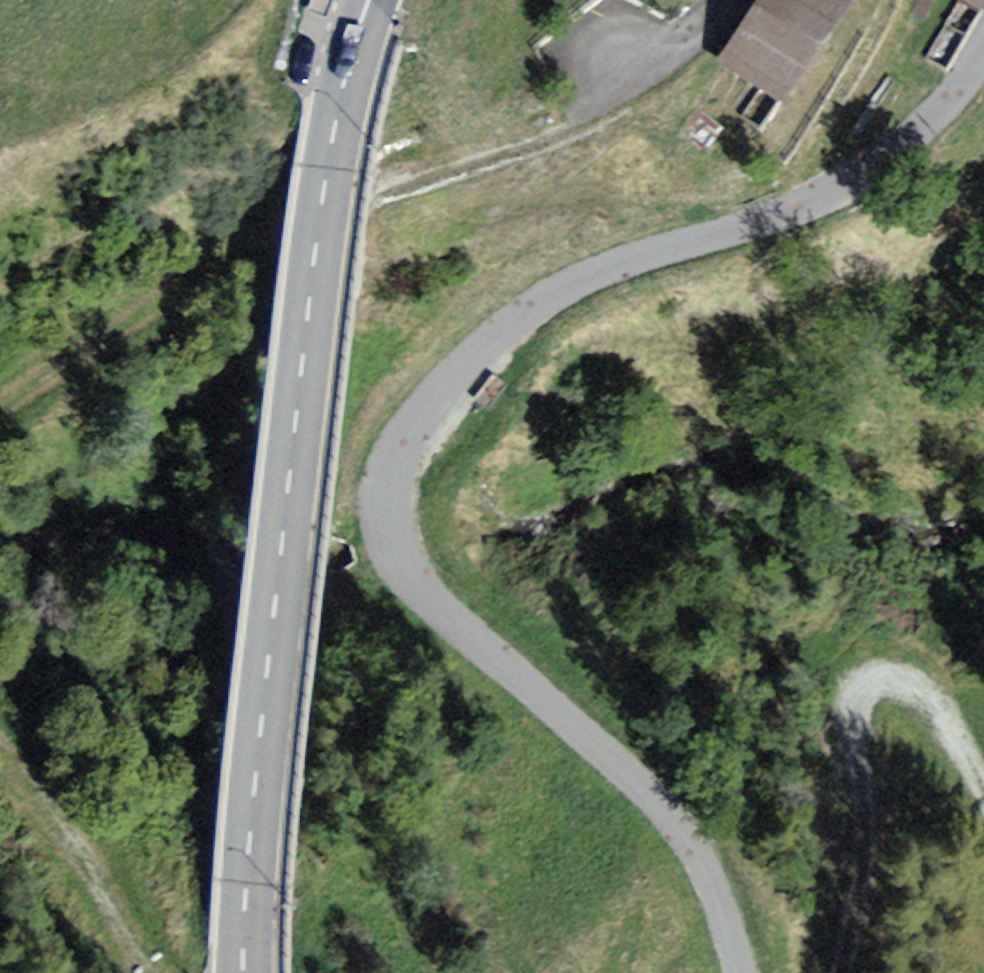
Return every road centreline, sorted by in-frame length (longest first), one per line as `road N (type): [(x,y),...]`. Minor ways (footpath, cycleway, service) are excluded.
road 1 (unclassified): [(983,52),(935,117),(831,194),(640,258),(551,298),(433,406),(401,466),(394,519),(403,565),(441,610),(605,752),(678,827),(709,878),(740,972)]
road 2 (tertiary): [(246,972),(249,851),(314,253),(369,0)]
road 3 (track): [(845,972),(866,869),(856,715),(867,682),(895,673),(917,685),(983,784)]
road 4 (residential): [(722,0),(630,83)]

